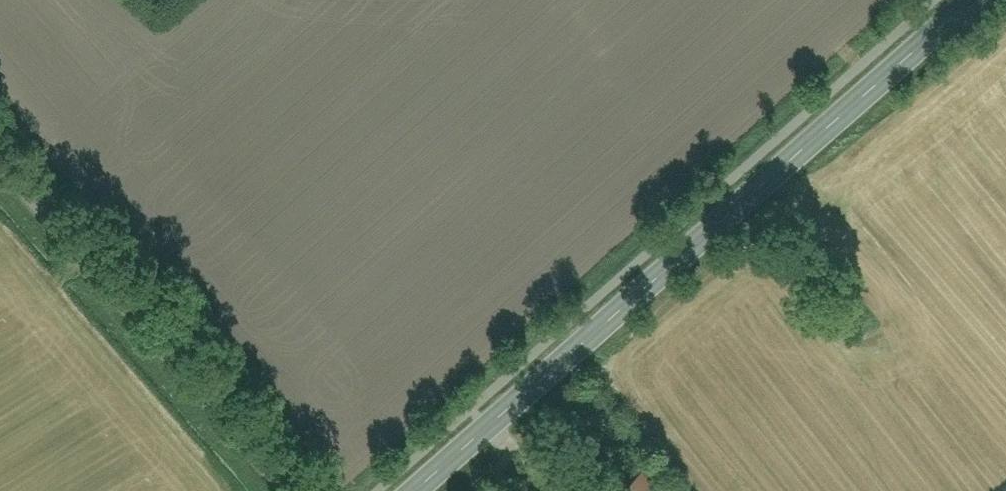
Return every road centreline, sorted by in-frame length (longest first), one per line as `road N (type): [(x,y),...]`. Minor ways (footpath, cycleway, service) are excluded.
road 1 (tertiary): [(416,490),(973,0)]
road 2 (unclassified): [(0,163),(285,490)]

